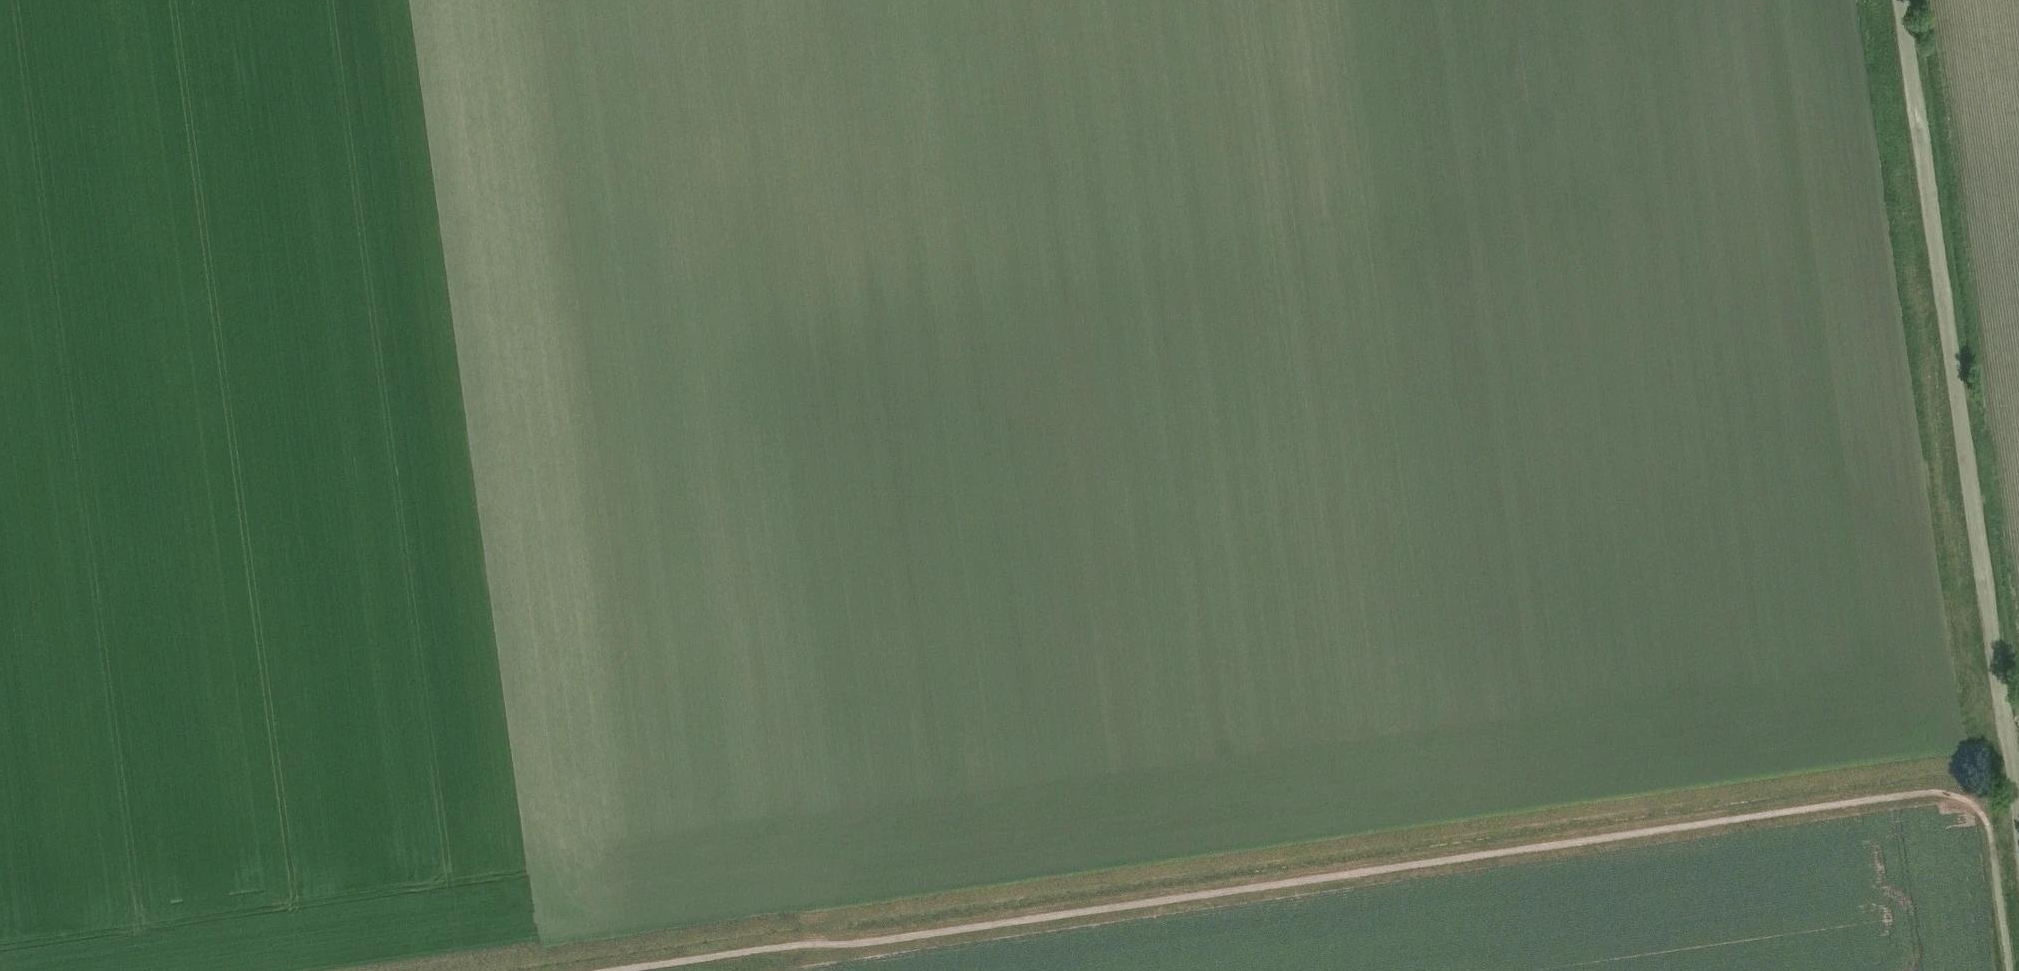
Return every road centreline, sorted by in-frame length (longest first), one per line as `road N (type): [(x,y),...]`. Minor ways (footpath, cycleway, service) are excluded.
road 1 (track): [(1902,0),(2018,826)]

